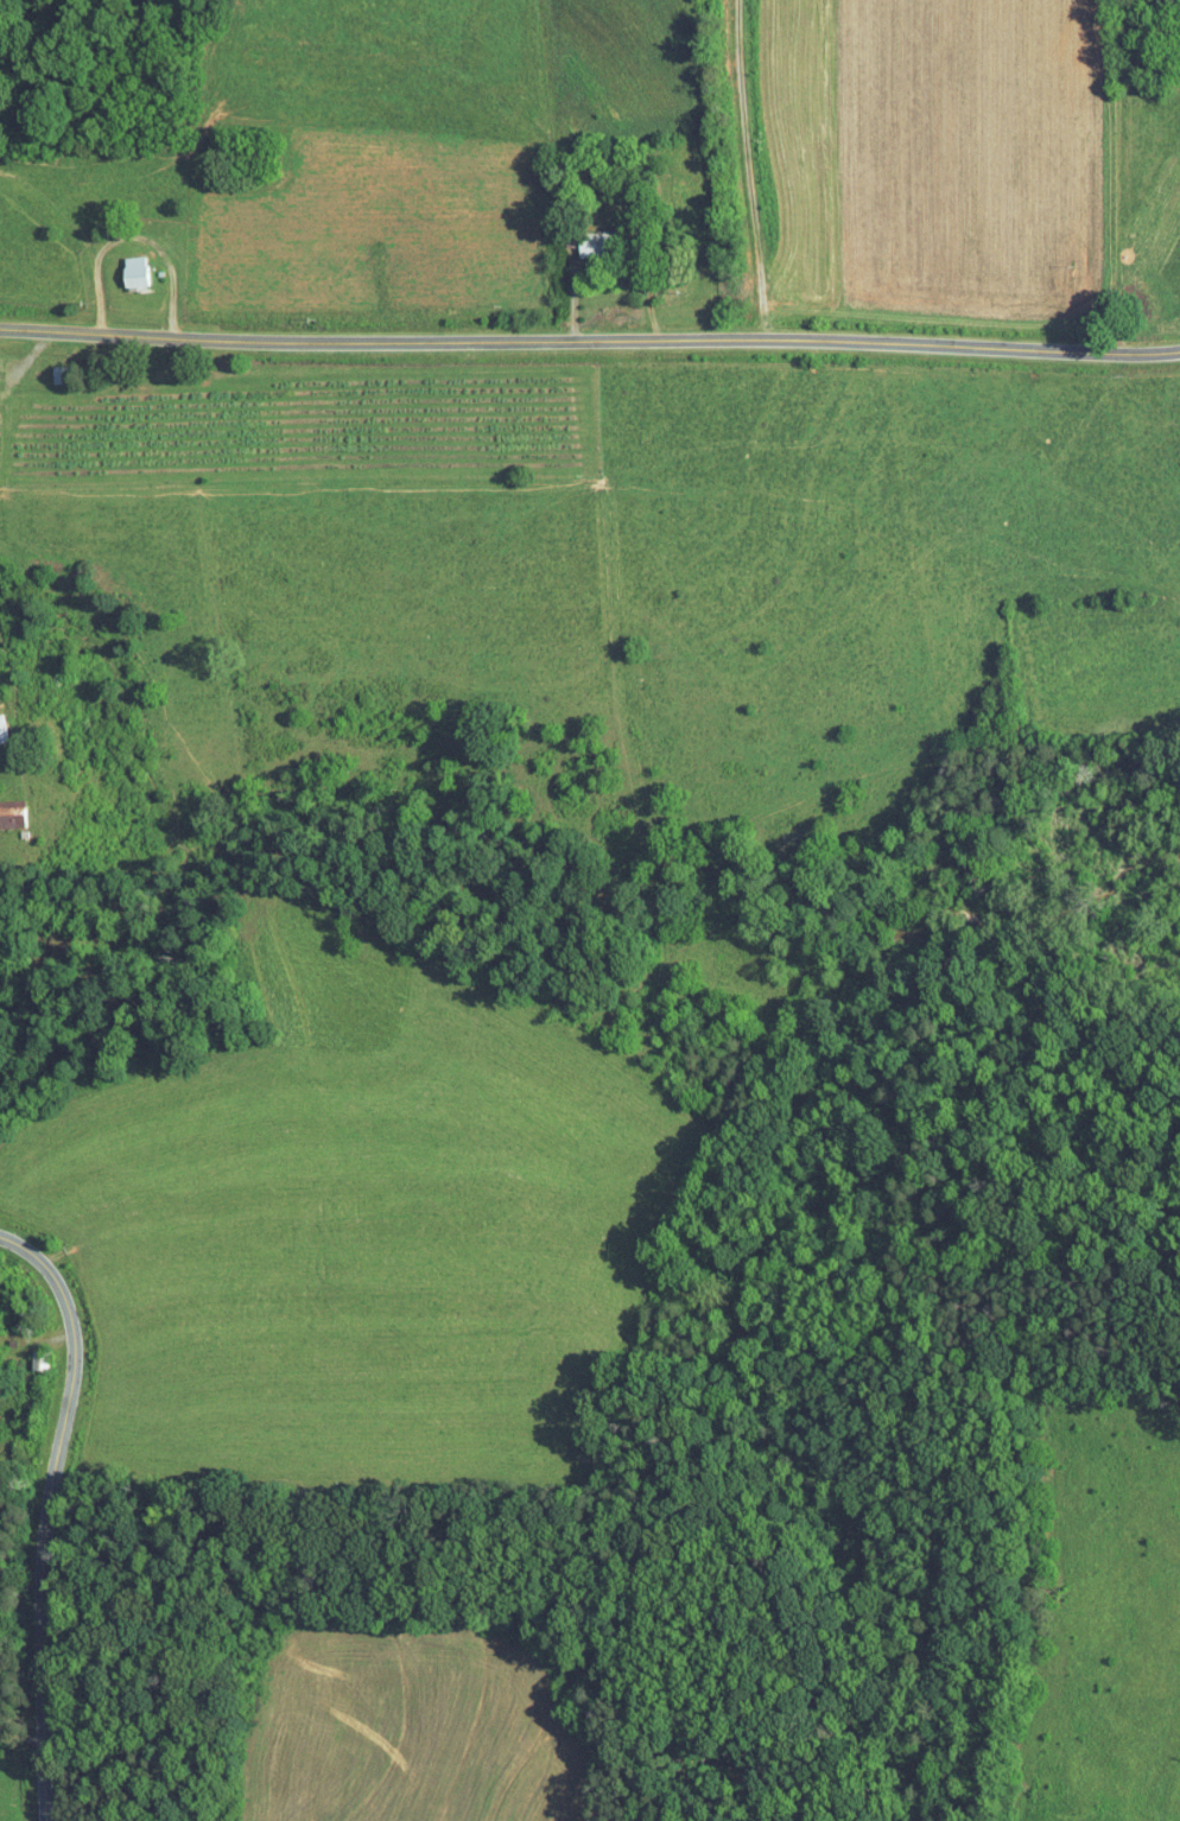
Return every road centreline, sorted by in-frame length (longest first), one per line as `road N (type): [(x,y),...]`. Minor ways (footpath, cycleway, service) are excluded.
road 1 (residential): [(0,324),(315,349),(742,336),(1179,350)]
road 2 (residential): [(62,1820),(57,1499),(80,1371),(74,1318),(45,1270),(0,1235)]

